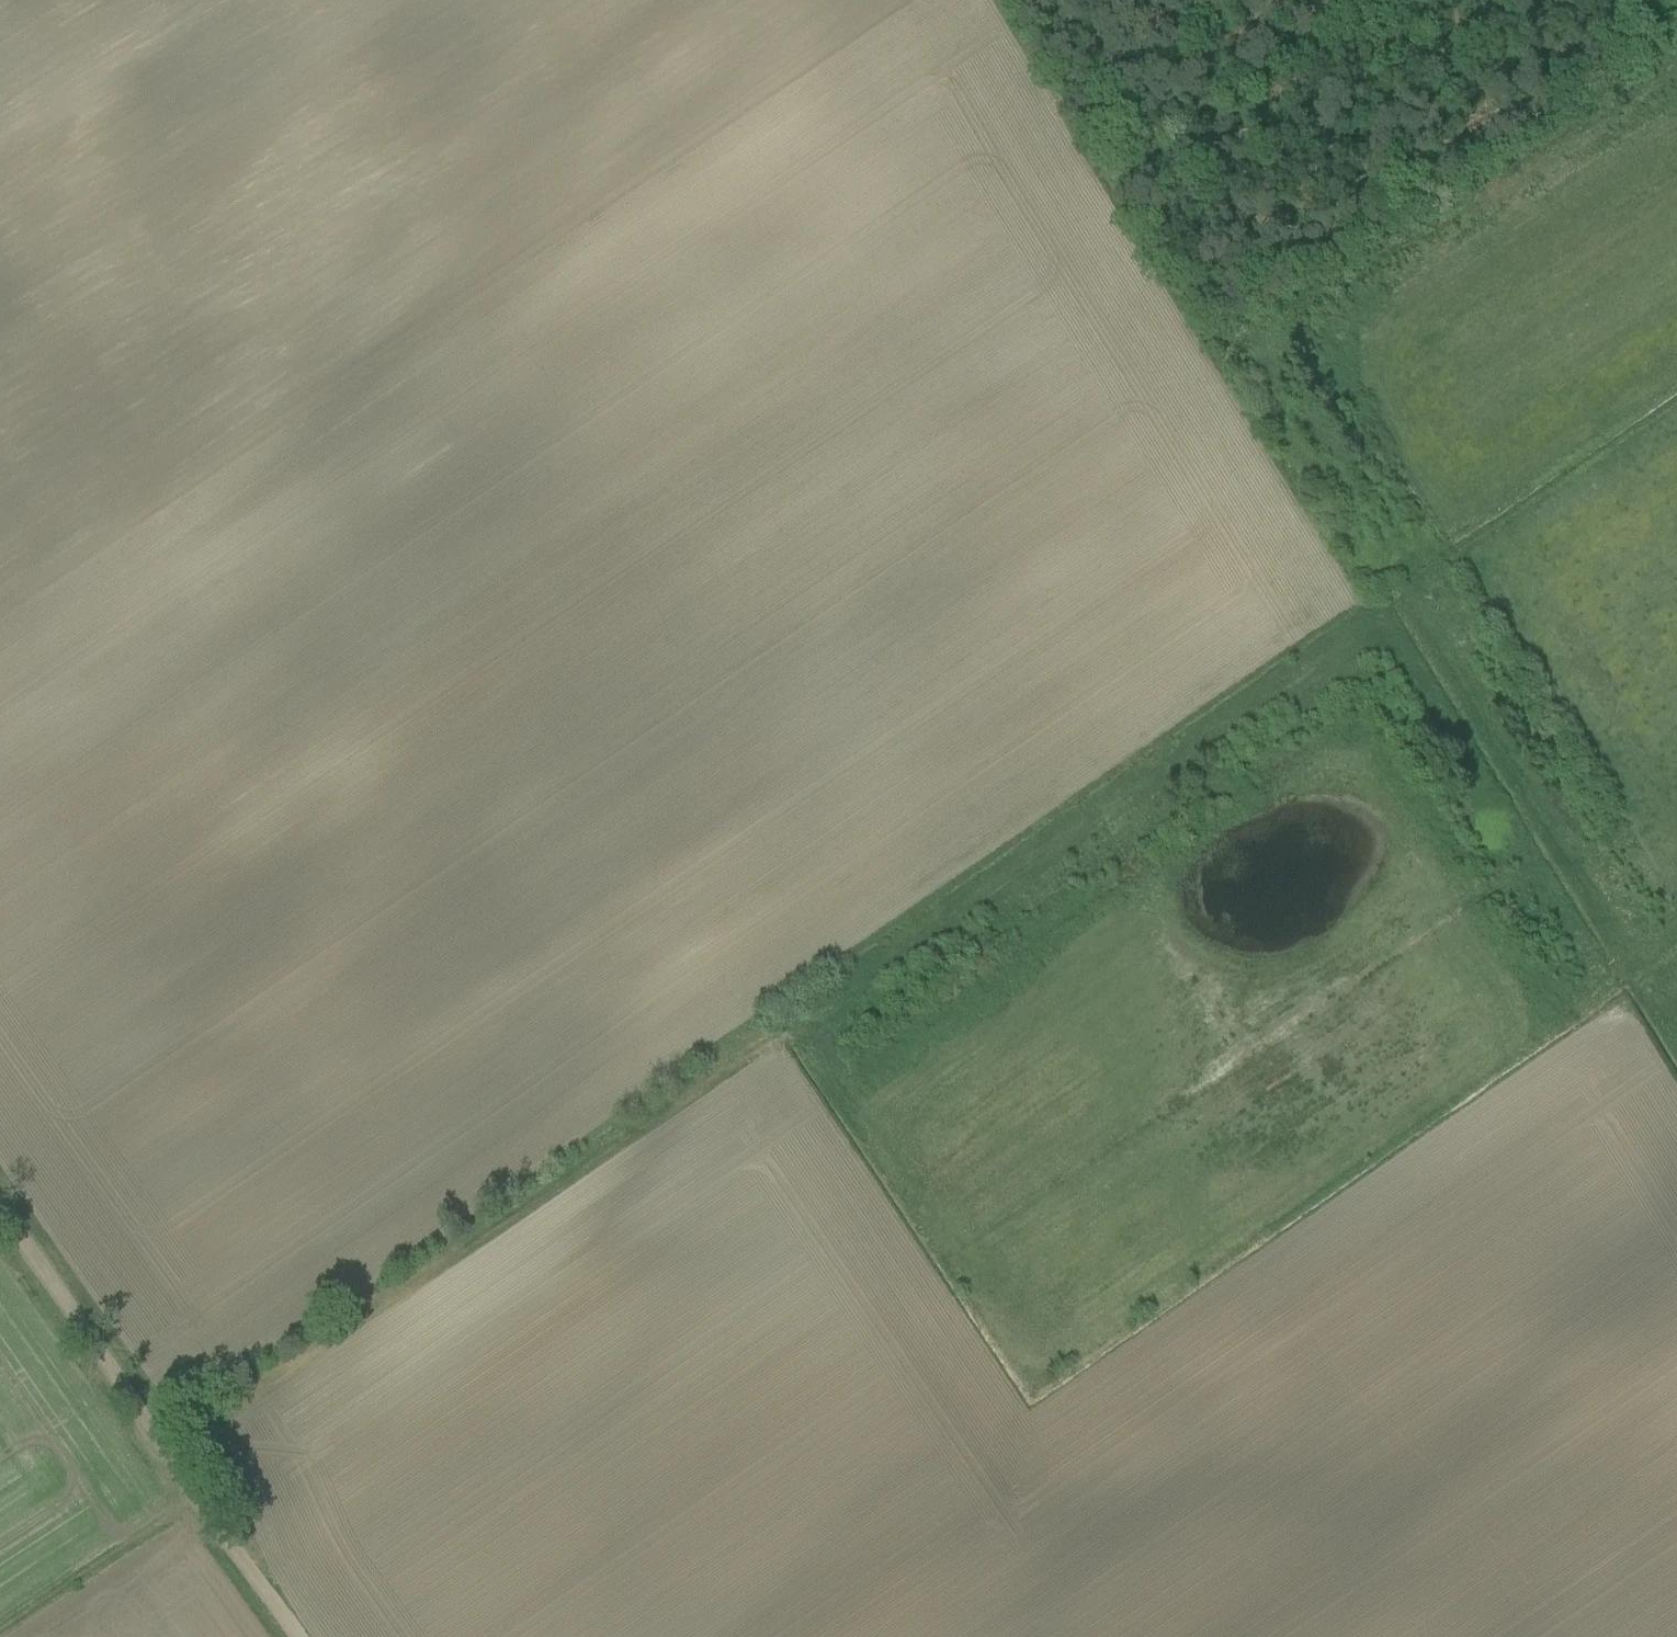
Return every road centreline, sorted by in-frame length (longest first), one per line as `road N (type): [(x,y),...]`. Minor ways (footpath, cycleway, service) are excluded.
road 1 (track): [(292,1636),(0,1208)]
road 2 (track): [(0,1631),(195,1498)]

